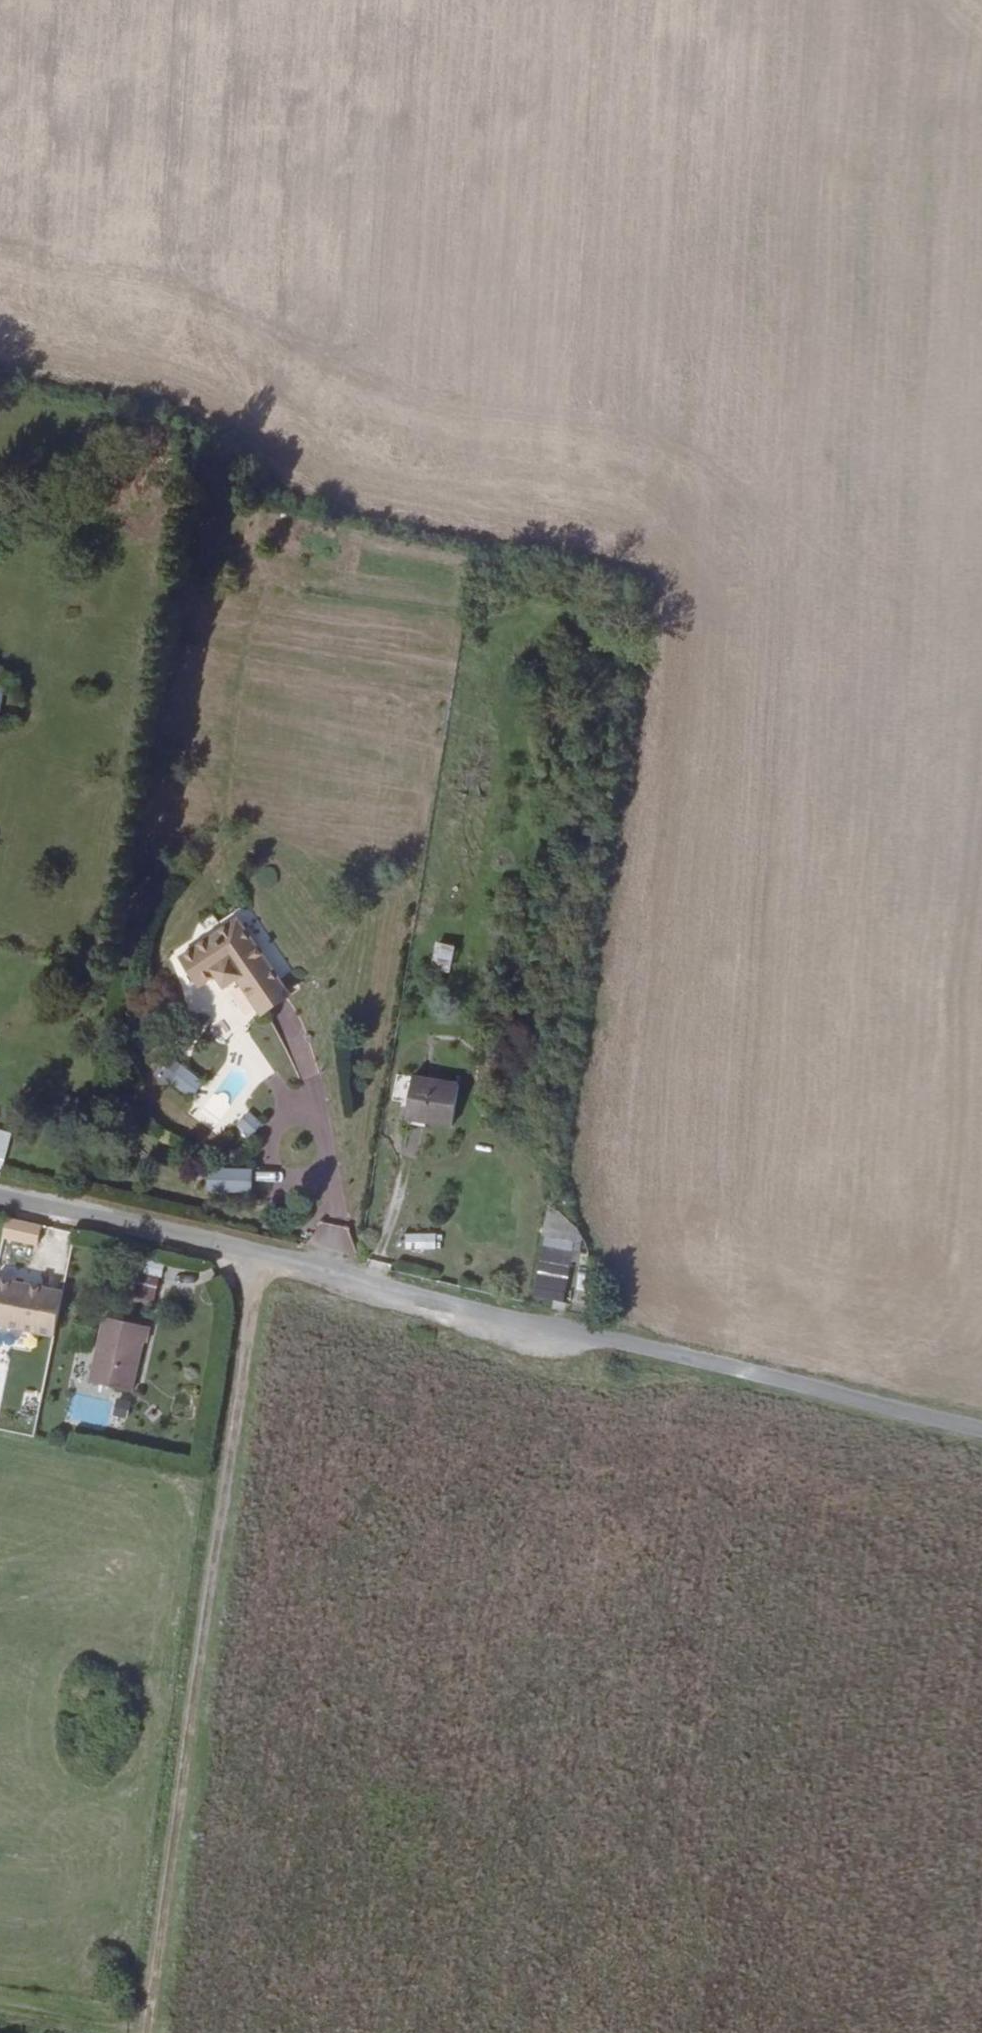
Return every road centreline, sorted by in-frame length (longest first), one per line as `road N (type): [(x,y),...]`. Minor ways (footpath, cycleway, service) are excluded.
road 1 (track): [(261,1261),(159,2032)]
road 2 (residential): [(578,1336),(0,1197)]
road 3 (unclassified): [(981,1434),(578,1336)]

